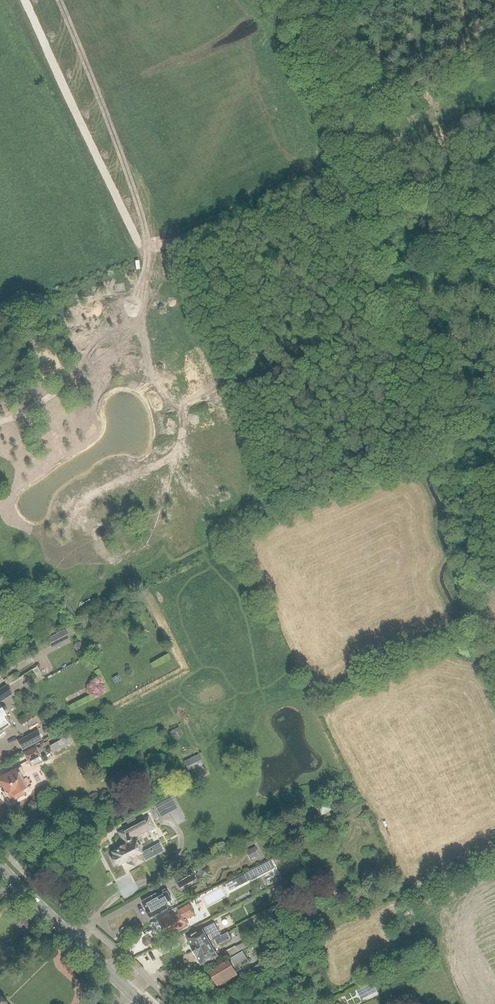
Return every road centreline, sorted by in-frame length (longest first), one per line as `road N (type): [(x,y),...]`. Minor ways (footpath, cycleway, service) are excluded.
road 1 (track): [(311,37),(467,430),(481,458),(494,451)]
road 2 (secondary): [(141,1003),(0,867)]

